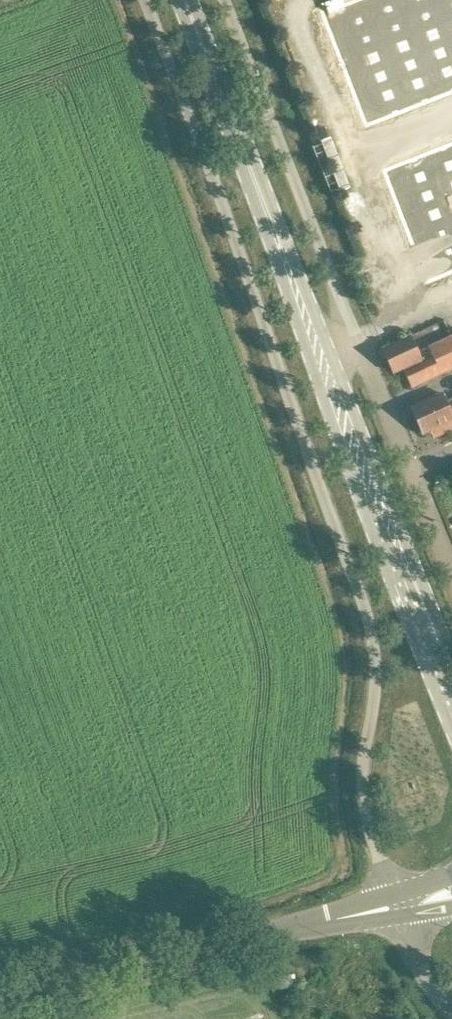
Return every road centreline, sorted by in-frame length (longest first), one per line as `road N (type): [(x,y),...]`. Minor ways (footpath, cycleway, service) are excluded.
road 1 (unclassified): [(392,907),(361,799),(374,682),(371,620),(146,0)]
road 2 (unclassified): [(0,1000),(392,907)]
road 3 (unclassified): [(353,329),(226,0)]
road 4 (primary): [(312,324),(186,0)]
road 5 (primary): [(451,681),(339,394)]
road 6 (unclassified): [(451,570),(366,360)]
road 7 (unclassified): [(451,1014),(392,907)]

